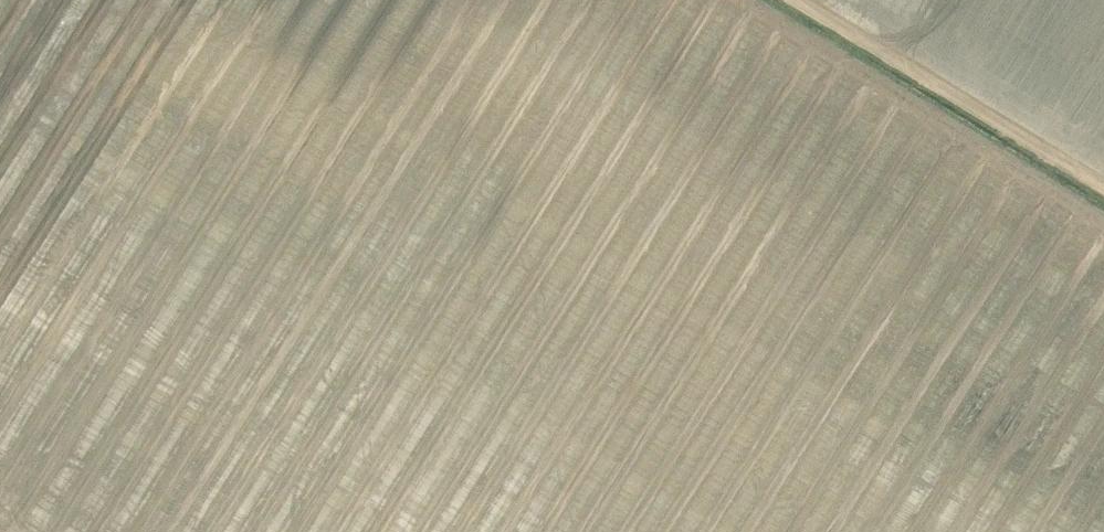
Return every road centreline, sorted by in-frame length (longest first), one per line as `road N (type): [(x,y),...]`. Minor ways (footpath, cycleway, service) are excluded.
road 1 (track): [(1103,181),(810,0)]

